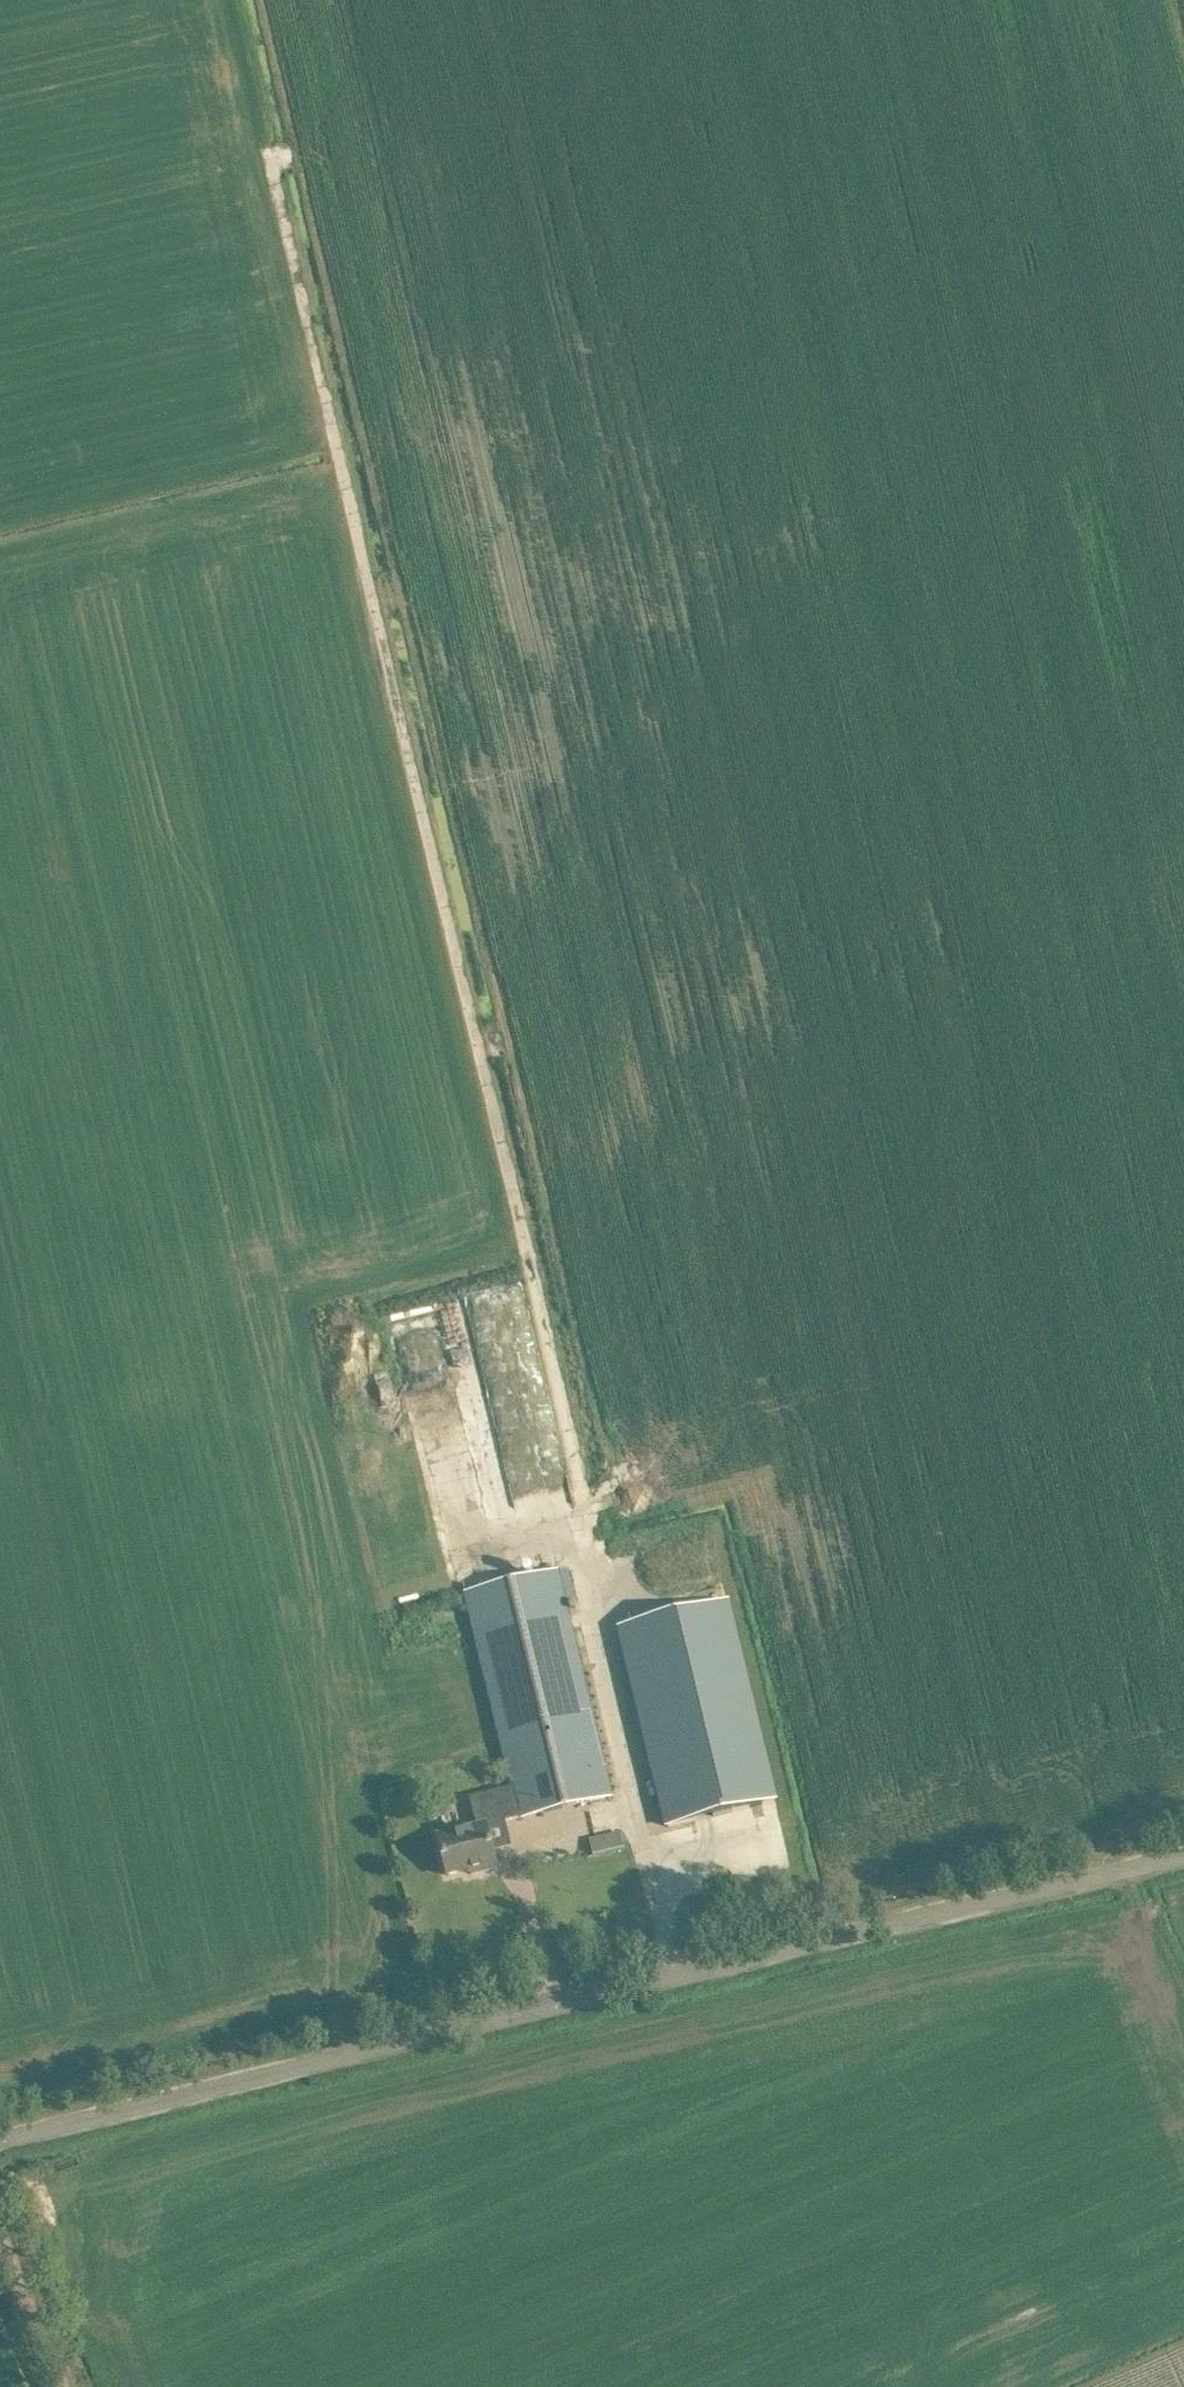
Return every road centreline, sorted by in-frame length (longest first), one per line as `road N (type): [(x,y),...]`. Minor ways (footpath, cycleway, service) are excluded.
road 1 (unclassified): [(0,2140),(1183,1861)]
road 2 (track): [(0,2231),(64,2386)]

